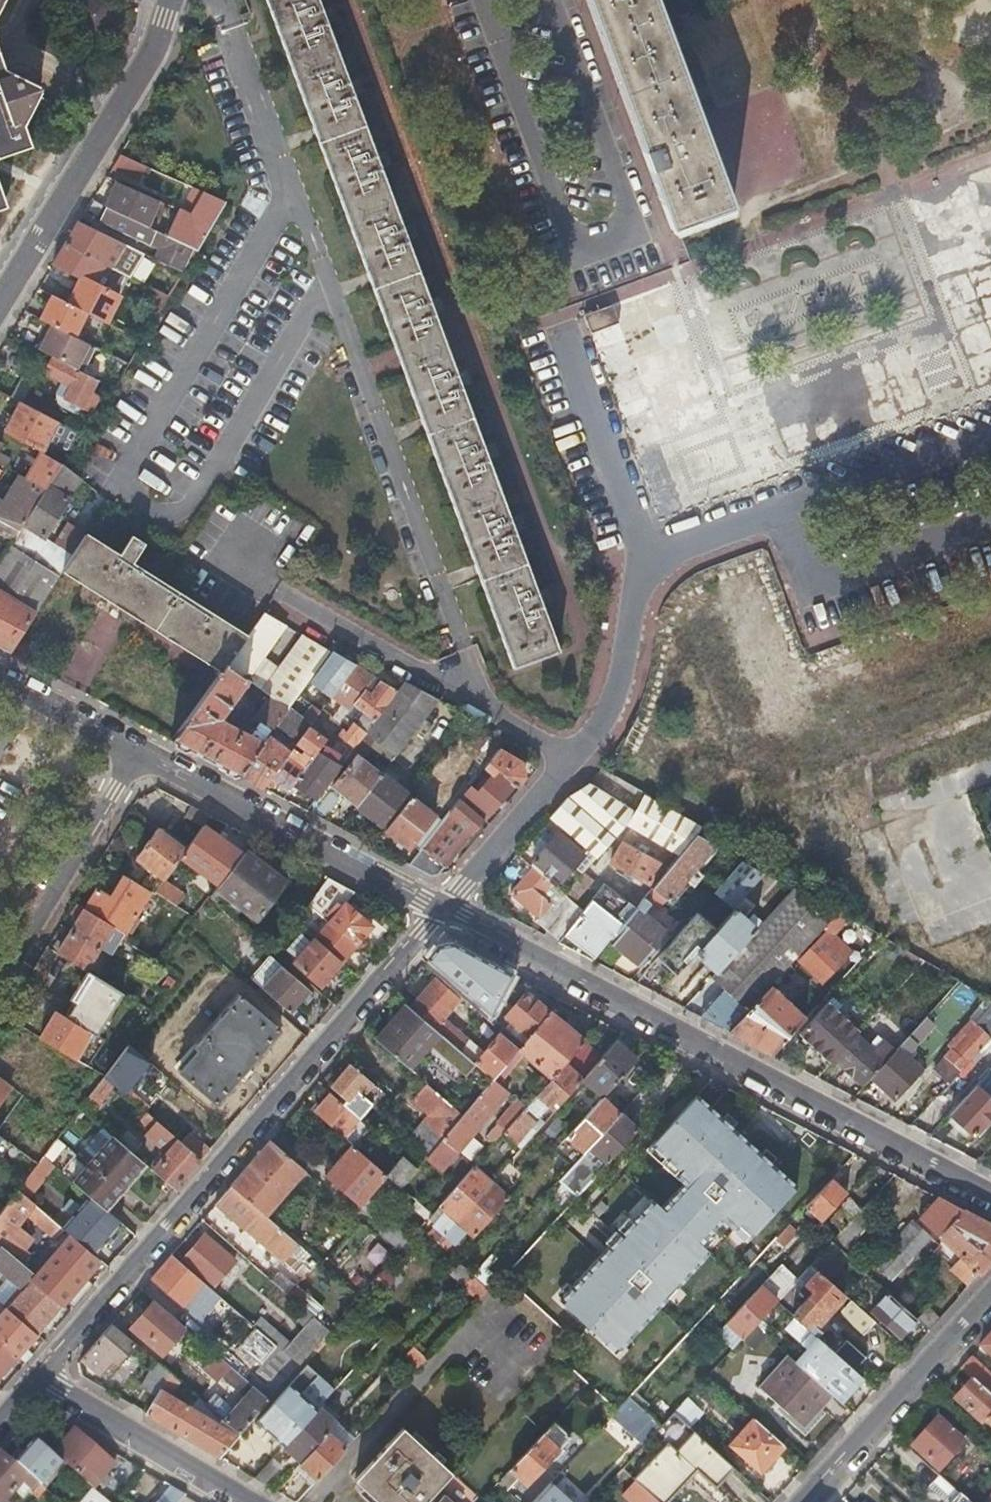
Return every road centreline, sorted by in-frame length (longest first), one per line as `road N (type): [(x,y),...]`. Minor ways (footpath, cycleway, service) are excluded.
road 1 (residential): [(437,907),(990,1197)]
road 2 (residential): [(35,1380),(437,907)]
road 3 (residential): [(437,907),(603,714),(638,562)]
road 4 (residential): [(0,298),(145,56),(168,0)]
road 5 (residential): [(139,752),(437,907)]
road 6 (residential): [(548,0),(635,236),(563,260)]
road 7 (residential): [(990,1292),(799,1501)]
road 8 (residential): [(563,260),(470,0)]
road 9 (residential): [(139,752),(0,983)]
road 10 (residential): [(788,505),(820,582),(990,523)]
road 11 (residential): [(245,1501),(35,1380)]
road 12 (residential): [(638,562),(561,337)]
road 13 (residential): [(788,505),(990,437)]
road 14 (residential): [(638,562),(788,505)]
road 15 (residential): [(0,679),(139,752)]

